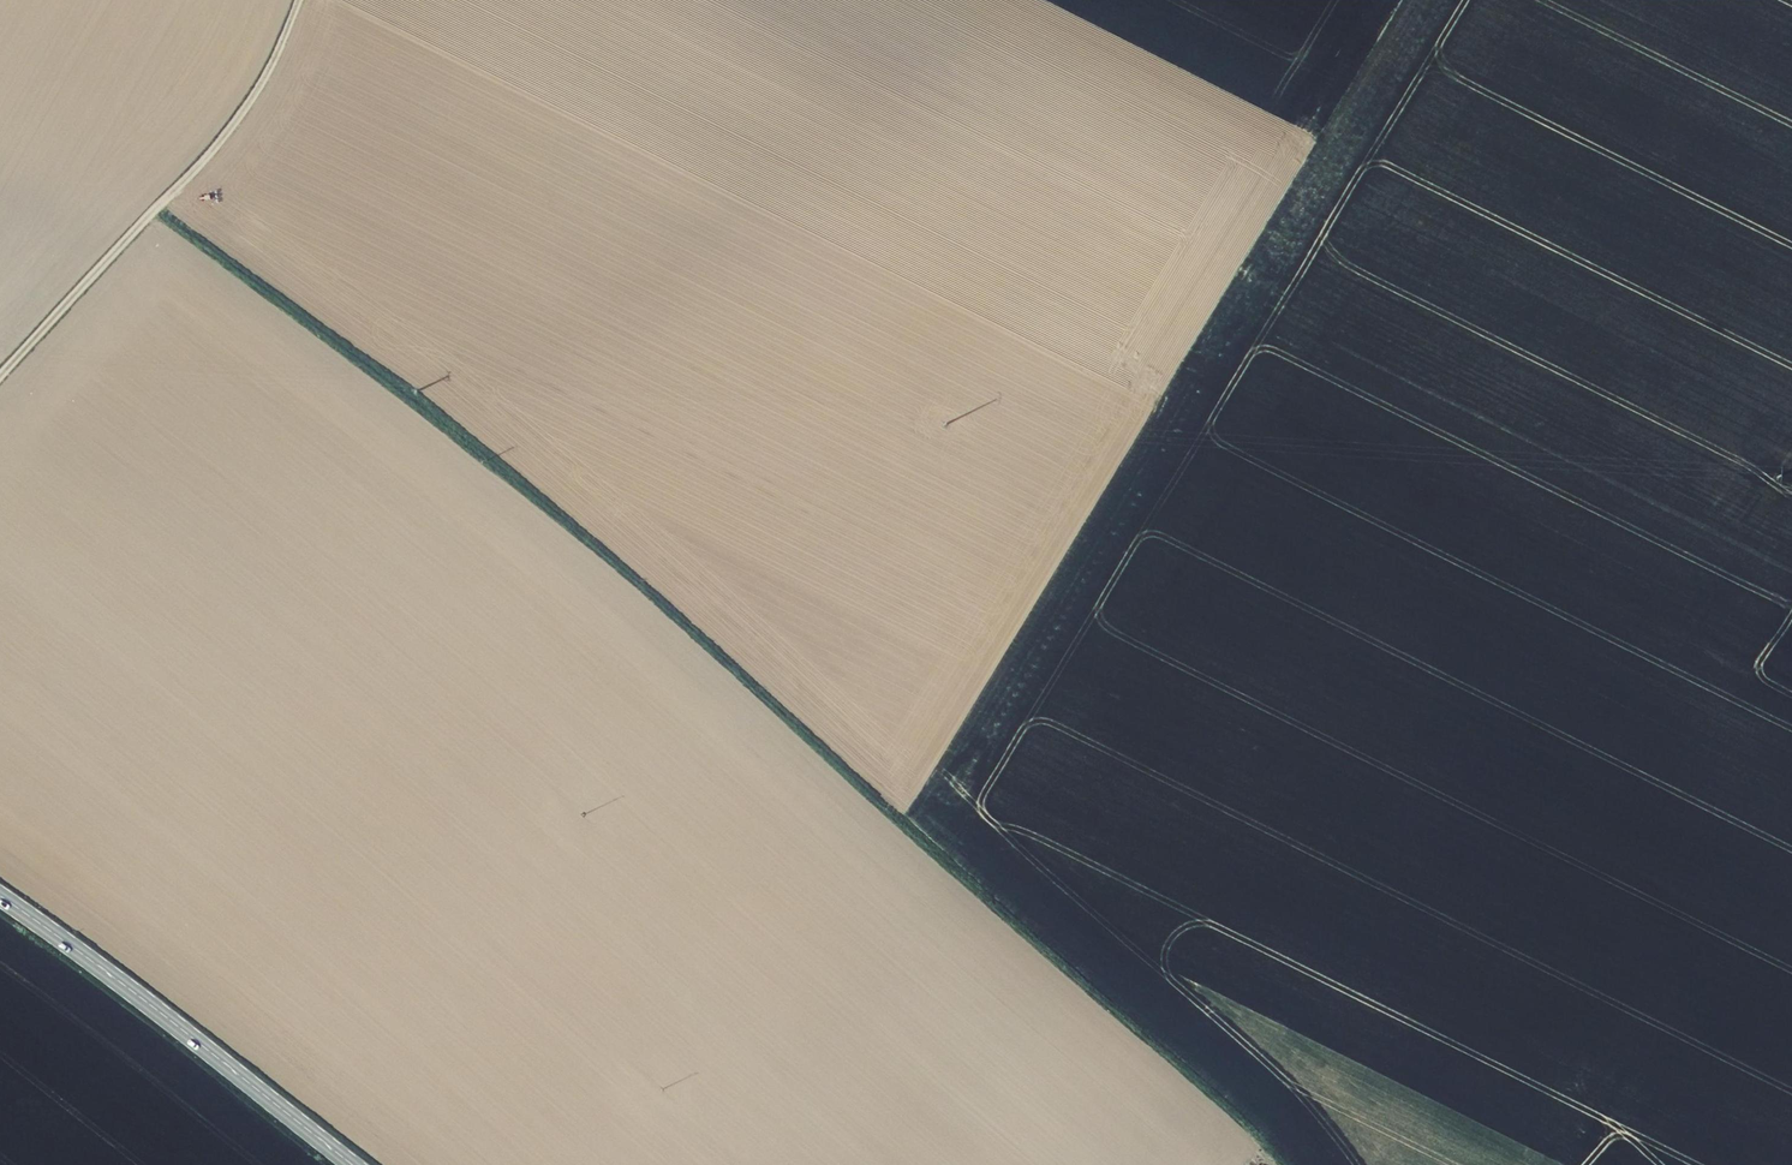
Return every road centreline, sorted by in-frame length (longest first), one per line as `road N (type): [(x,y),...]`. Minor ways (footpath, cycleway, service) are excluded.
road 1 (track): [(298,0),(275,64),(0,372)]
road 2 (tertiary): [(352,1164),(0,897)]

